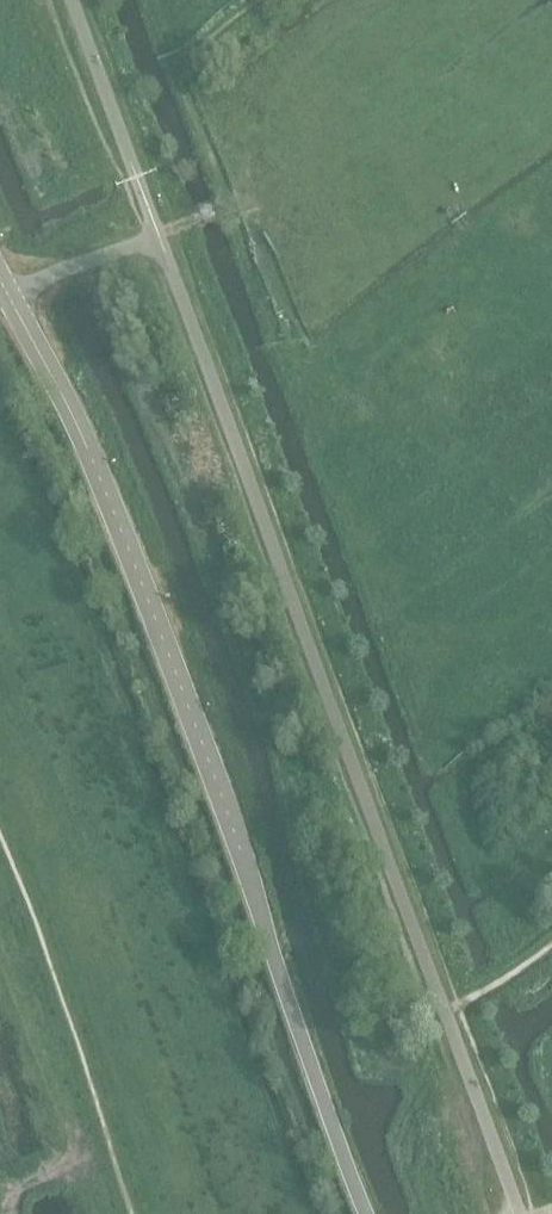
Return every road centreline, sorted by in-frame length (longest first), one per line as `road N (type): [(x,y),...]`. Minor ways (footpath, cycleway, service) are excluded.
road 1 (unclassified): [(369,1213),(84,440),(0,278)]

